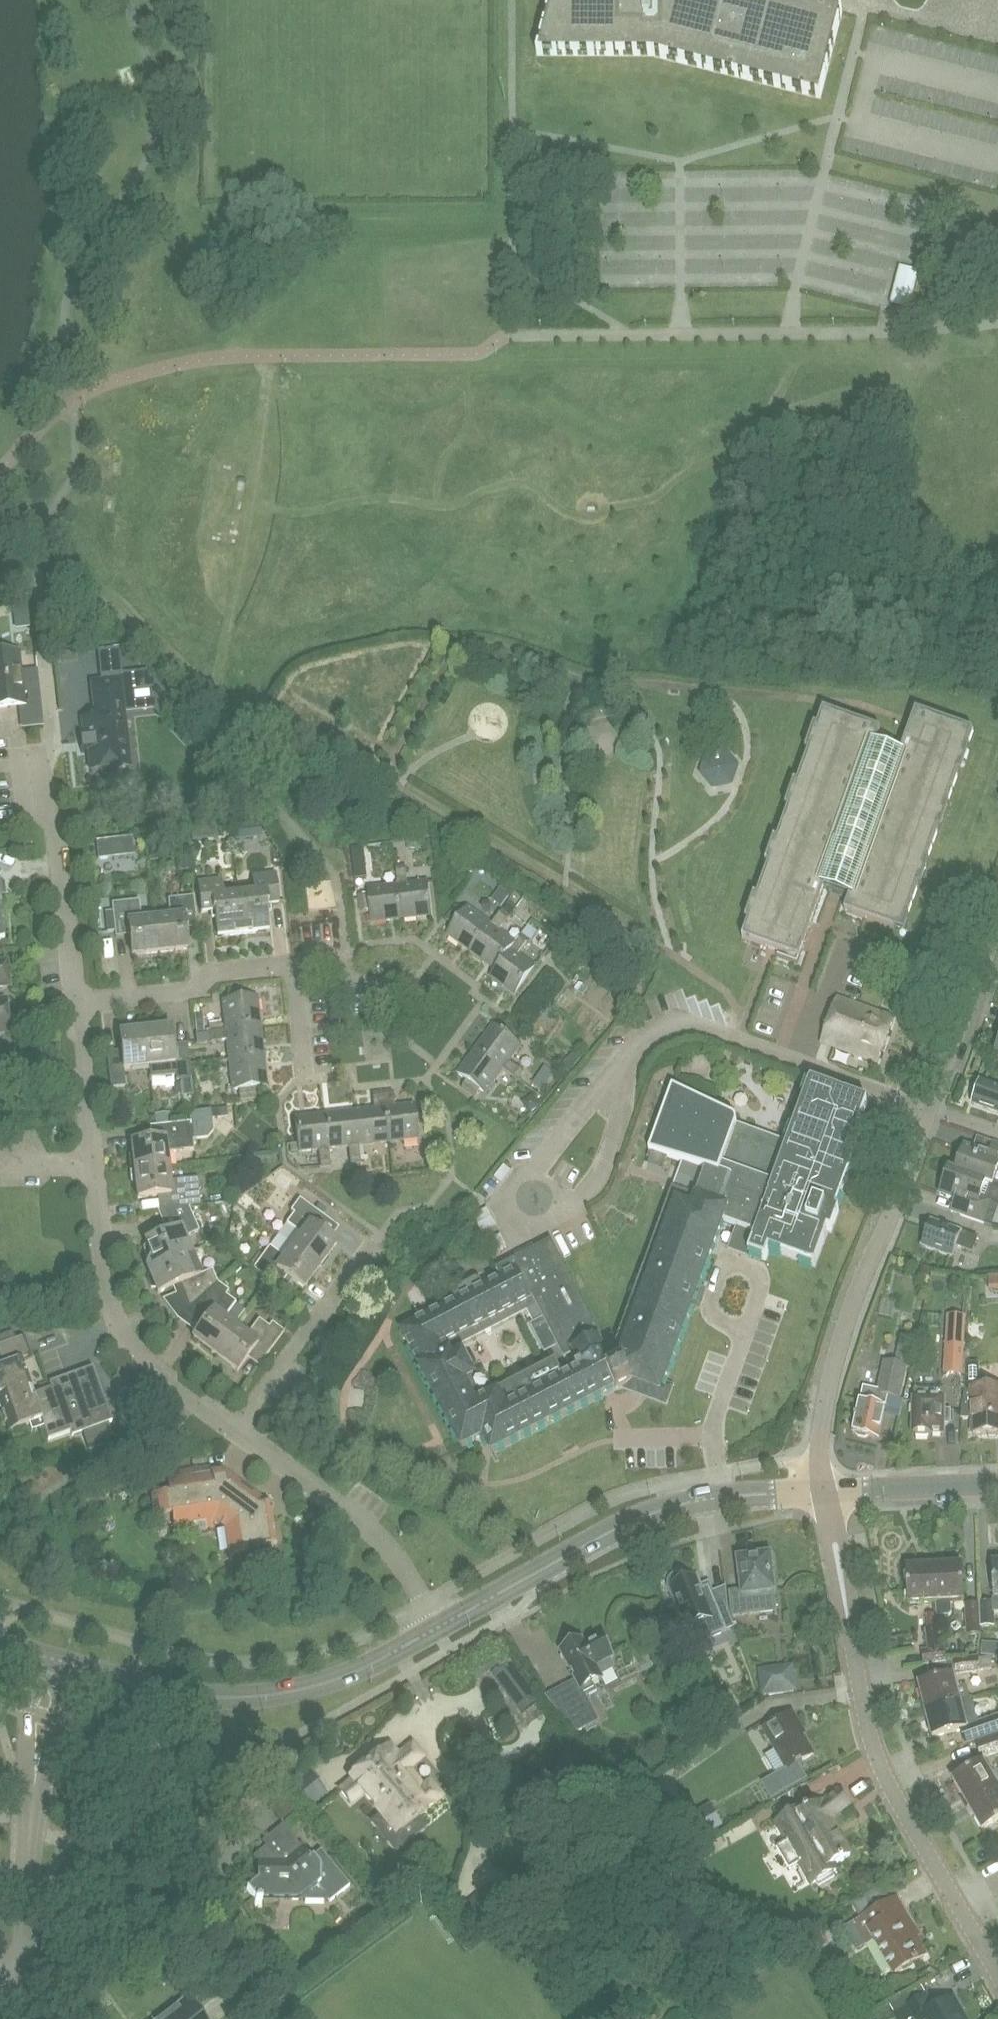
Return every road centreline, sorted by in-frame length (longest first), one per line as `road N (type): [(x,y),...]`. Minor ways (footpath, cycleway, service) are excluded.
road 1 (residential): [(236,1435),(128,1348),(108,1311),(75,1003)]
road 2 (residential): [(510,336),(997,326)]
road 3 (residential): [(957,1904),(868,1730),(825,1489)]
road 4 (tertiary): [(438,1627),(656,1511),(825,1489)]
road 5 (residential): [(825,1489),(823,1437),(846,1332),(930,1109)]
road 6 (tertiary): [(77,1665),(182,1694),(261,1696),(358,1671),(438,1627)]
road 7 (residential): [(438,1627),(374,1535),(236,1435)]
road 8 (residential): [(75,1003),(43,765)]
road 9 (residential): [(236,1435),(373,1246)]
road 10 (residential): [(293,961),(209,972),(189,991),(75,1003)]
road 11 (residential): [(930,1109),(997,926)]
road 12 (residential): [(26,1972),(34,1788)]
road 13 (tertiary): [(825,1489),(997,1483)]
road 14 (residential): [(39,1655),(27,1702),(25,1768),(34,1788)]
road 15 (residential): [(410,984),(355,987),(336,957),(293,961)]
road 16 (residential): [(34,1788),(47,1770),(77,1665)]

